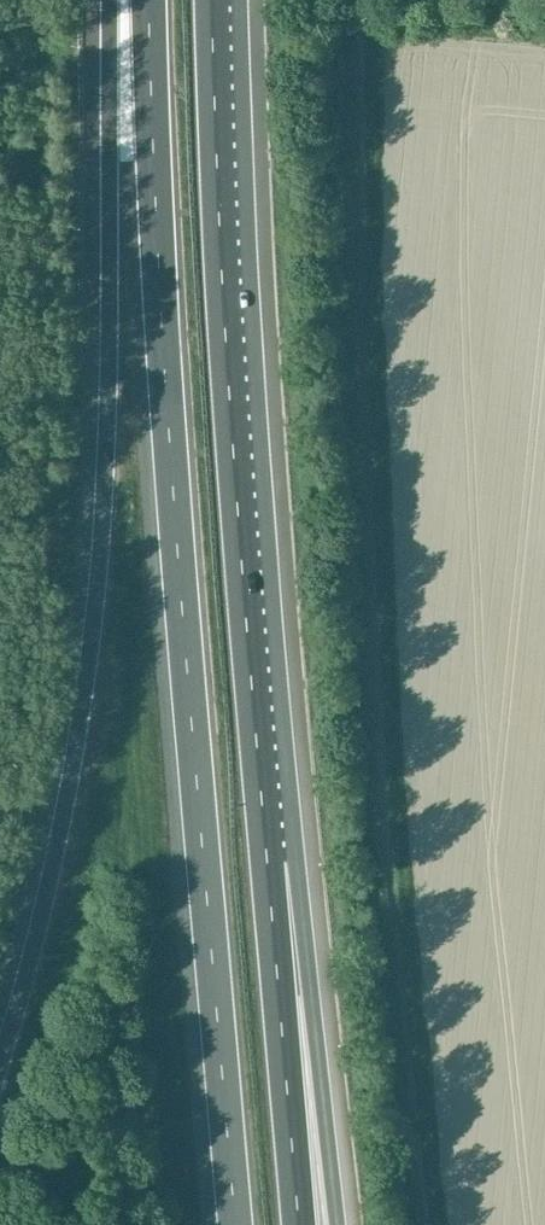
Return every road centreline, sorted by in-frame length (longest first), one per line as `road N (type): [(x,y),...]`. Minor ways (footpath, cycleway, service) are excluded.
road 1 (motorway): [(149,0),(171,438),(236,1224)]
road 2 (motorway): [(109,0),(107,387),(93,616),(71,784),(0,1063)]
road 3 (motorway): [(263,817),(223,283),(214,0)]
road 4 (motorway): [(337,1224),(298,895),(263,817)]
road 5 (motorway): [(299,1224),(263,817)]

